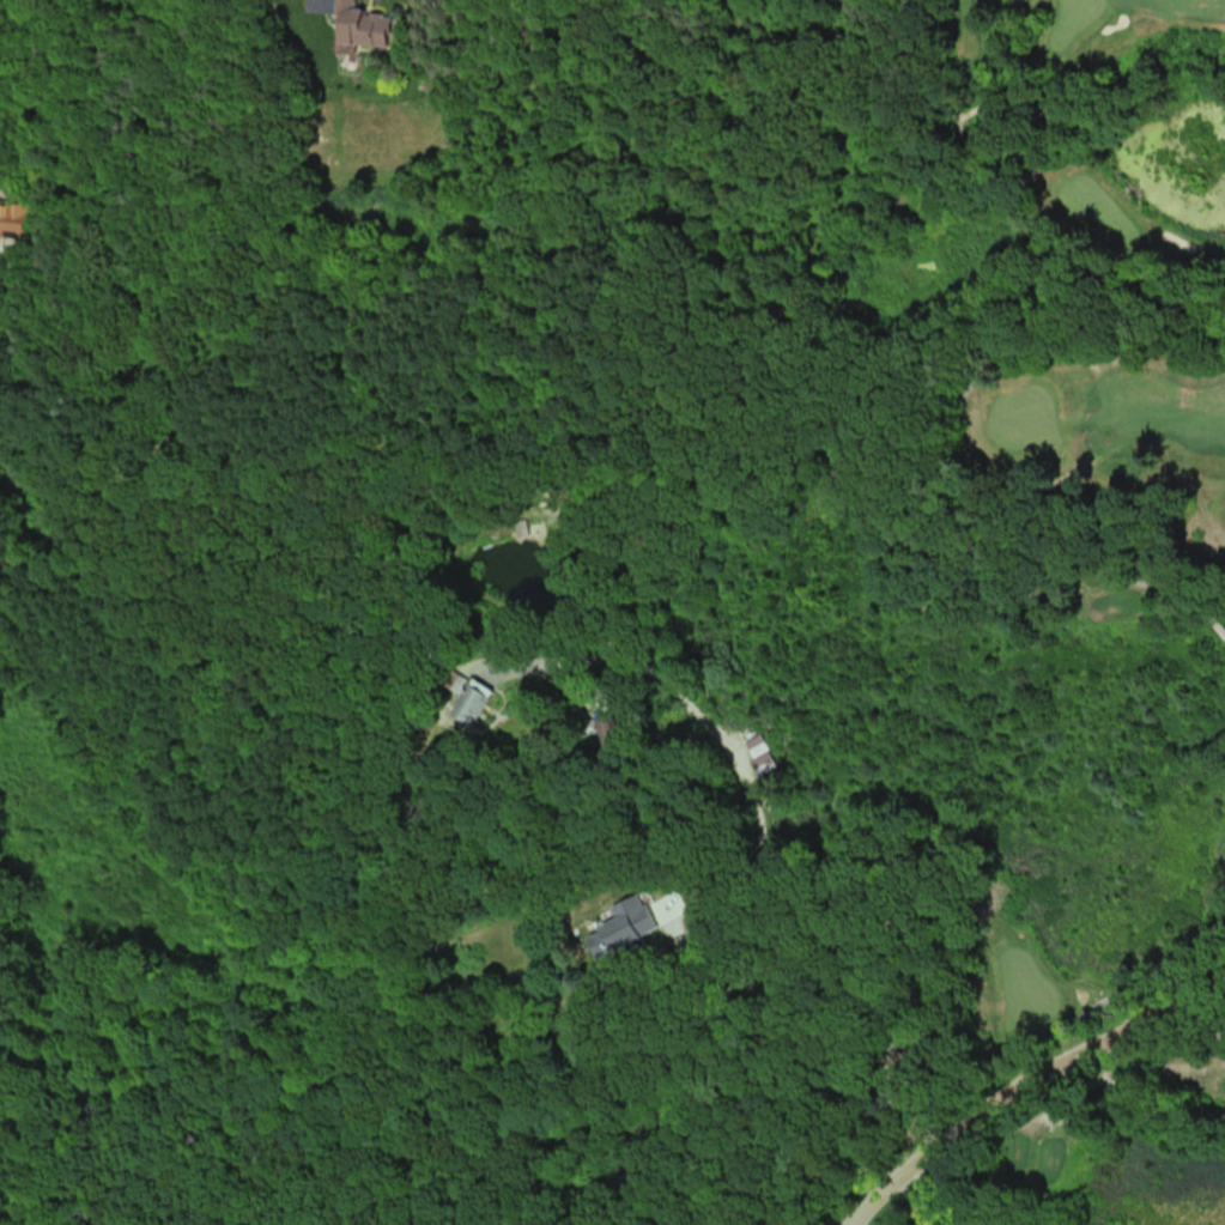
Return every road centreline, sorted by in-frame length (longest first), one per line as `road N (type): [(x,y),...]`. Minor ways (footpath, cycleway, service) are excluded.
road 1 (residential): [(1224,982),(1066,1056),(910,1166),(854,1224)]

